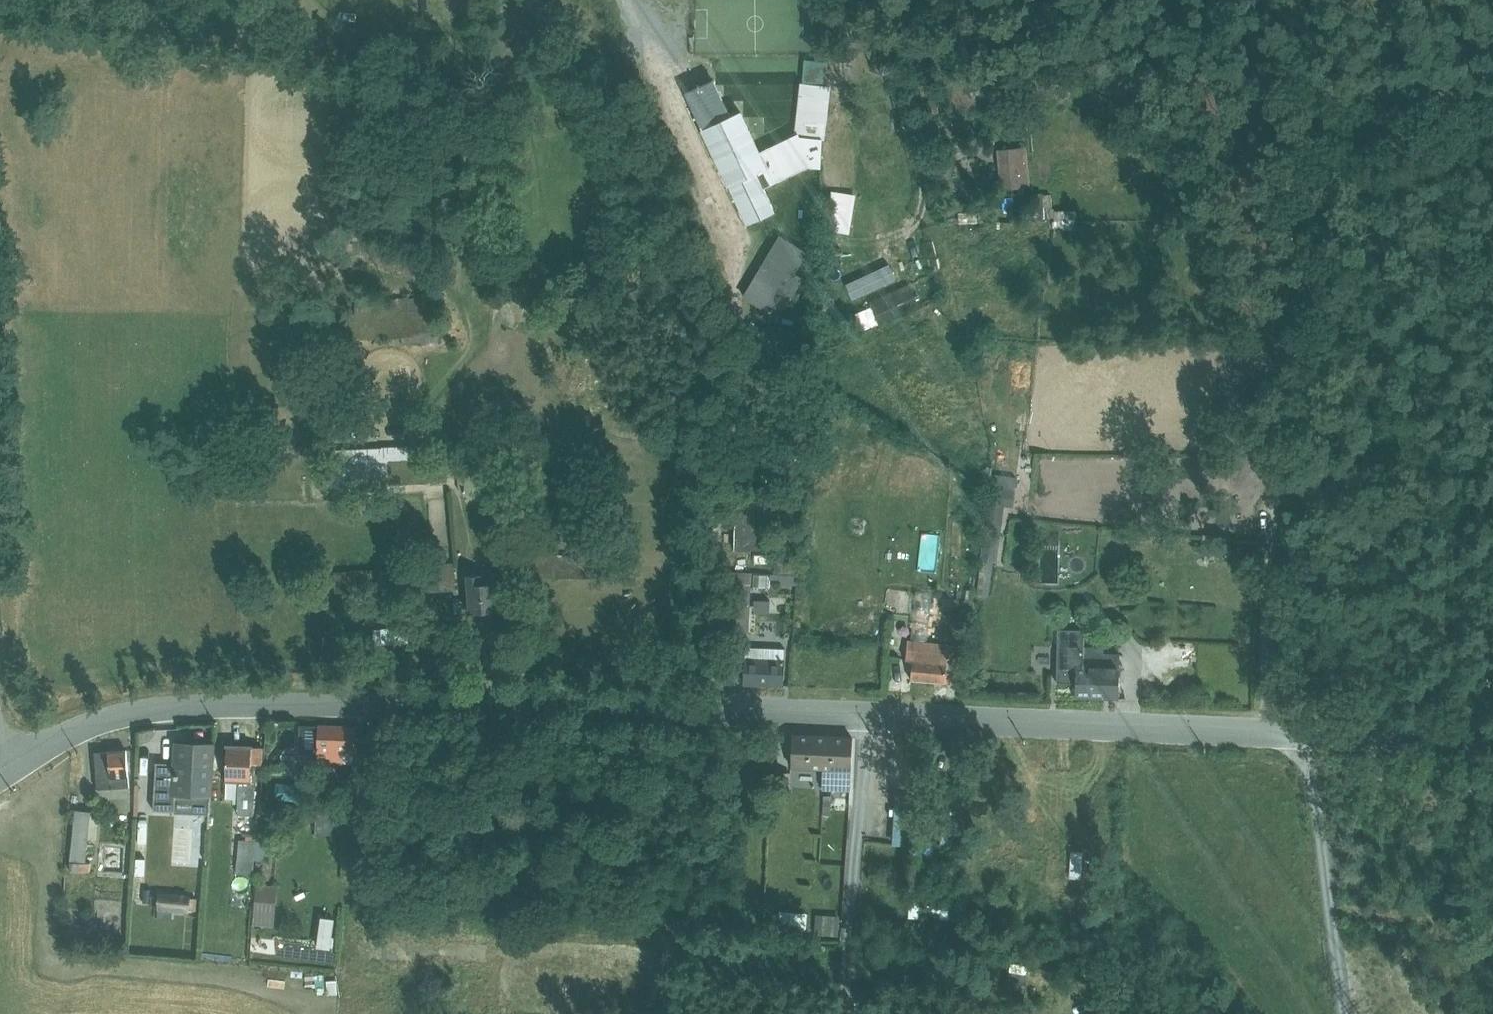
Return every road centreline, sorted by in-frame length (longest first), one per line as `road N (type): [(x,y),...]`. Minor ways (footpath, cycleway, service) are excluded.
road 1 (unclassified): [(3,775),(98,726),(191,704),(870,718)]
road 2 (track): [(1306,108),(1294,130),(1266,706),(1290,733)]
road 3 (unclassified): [(1492,741),(870,718)]
road 4 (track): [(952,295),(896,67),(856,0)]
road 5 (track): [(870,718),(845,1013)]
road 6 (track): [(1347,1013),(1313,775),(1290,733)]
road 7 (track): [(1492,99),(1362,96),(1306,108)]

